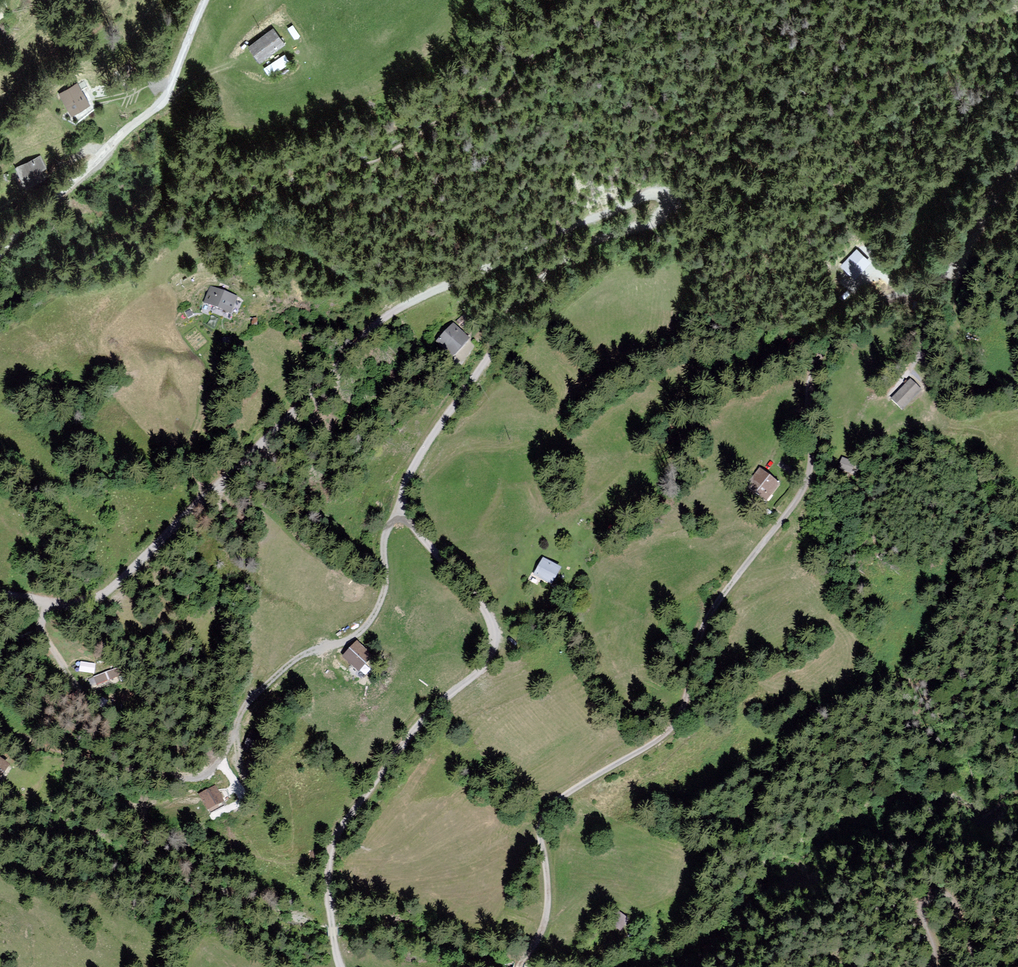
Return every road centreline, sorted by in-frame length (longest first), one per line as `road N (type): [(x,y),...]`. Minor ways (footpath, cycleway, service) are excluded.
road 1 (residential): [(0,596),(55,605),(96,599),(379,320),(575,225),(662,196),(661,217),(552,266),(494,350)]
road 2 (residential): [(338,966),(324,877),(332,841),(416,725),(486,663),(494,637),(483,610),(400,520),(400,506),(412,467),(494,350)]
road 3 (residential): [(807,470),(788,511),(704,623),(667,732),(565,796),(537,827),(544,913),(517,966)]
road 4 (unclassified): [(0,257),(157,108),(206,0)]
road 5 (track): [(1017,171),(963,262),(945,278),(893,296)]
road 6 (track): [(973,966),(957,905),(937,896),(923,906),(936,948),(932,966)]

